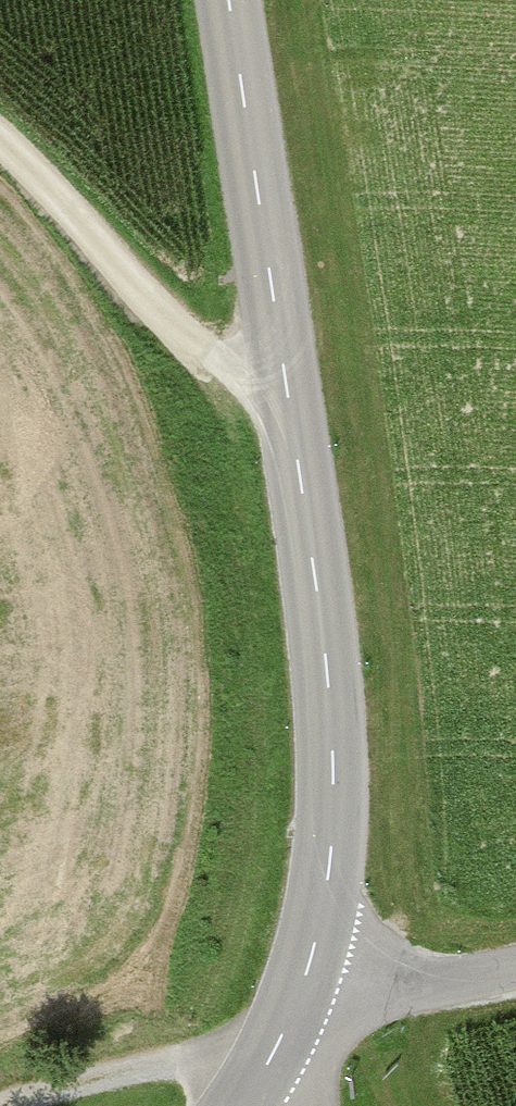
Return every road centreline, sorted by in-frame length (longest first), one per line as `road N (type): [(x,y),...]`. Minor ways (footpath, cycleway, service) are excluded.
road 1 (tertiary): [(229,0),(334,746),(336,828),(308,971)]
road 2 (track): [(284,369),(249,371),(191,338),(0,144)]
road 3 (track): [(10,1105),(182,1067),(258,1088)]
road 4 (unclassified): [(308,971),(391,993),(515,970)]
road 5 (tertiary): [(308,971),(258,1088)]

